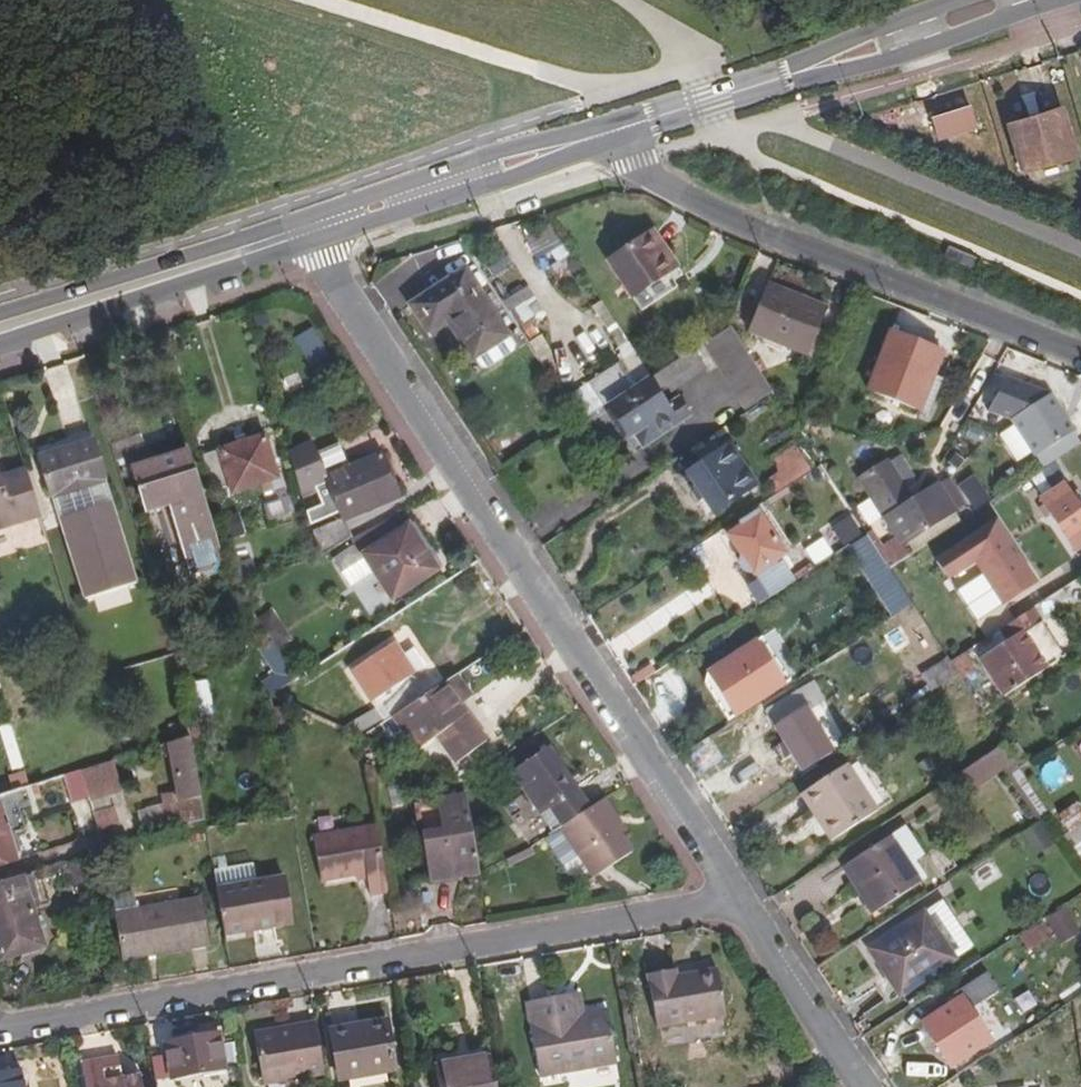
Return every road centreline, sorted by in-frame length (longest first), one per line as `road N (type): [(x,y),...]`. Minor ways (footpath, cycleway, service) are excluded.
road 1 (residential): [(732,900),(313,244)]
road 2 (residential): [(732,900),(0,1030)]
road 3 (unclassified): [(1080,350),(702,206),(628,165),(612,141)]
road 4 (secondary): [(612,141),(1062,0)]
road 5 (secondary): [(960,0),(605,125)]
road 6 (secondary): [(605,125),(288,220)]
road 7 (secondary): [(0,341),(313,244)]
road 8 (secondary): [(313,244),(612,141)]
road 9 (secondary): [(288,220),(0,312)]
road 10 (residential): [(859,1086),(732,900)]

